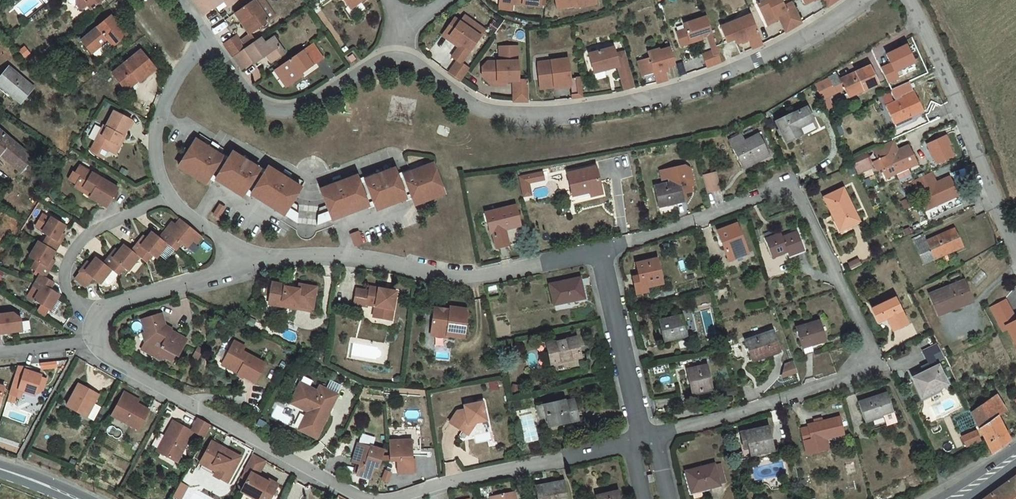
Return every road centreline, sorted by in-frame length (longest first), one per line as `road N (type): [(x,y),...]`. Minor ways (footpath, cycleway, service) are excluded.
road 1 (residential): [(599,251),(795,183),(876,357),(822,388),(655,437)]
road 2 (residential): [(398,48),(467,103),(547,115),(659,97),(773,53),(863,0)]
road 3 (residential): [(96,341),(134,373),(370,498)]
road 4 (unclassified): [(1015,249),(908,0)]
road 5 (residential): [(482,277),(310,256),(235,266)]
road 6 (residential): [(205,41),(239,86),(280,109),(316,98),(398,48)]
road 7 (residential): [(94,323),(68,294),(72,253),(91,233),(170,197)]
road 8 (residential): [(599,251),(642,440)]
road 9 (residential): [(170,197),(154,148),(159,116),(166,92),(205,41)]
road 10 (track): [(876,357),(949,498)]
road 11 (residential): [(235,266),(121,301),(94,323)]
road 12 (track): [(10,477),(83,343)]
road 13 (residential): [(393,498),(521,468)]

